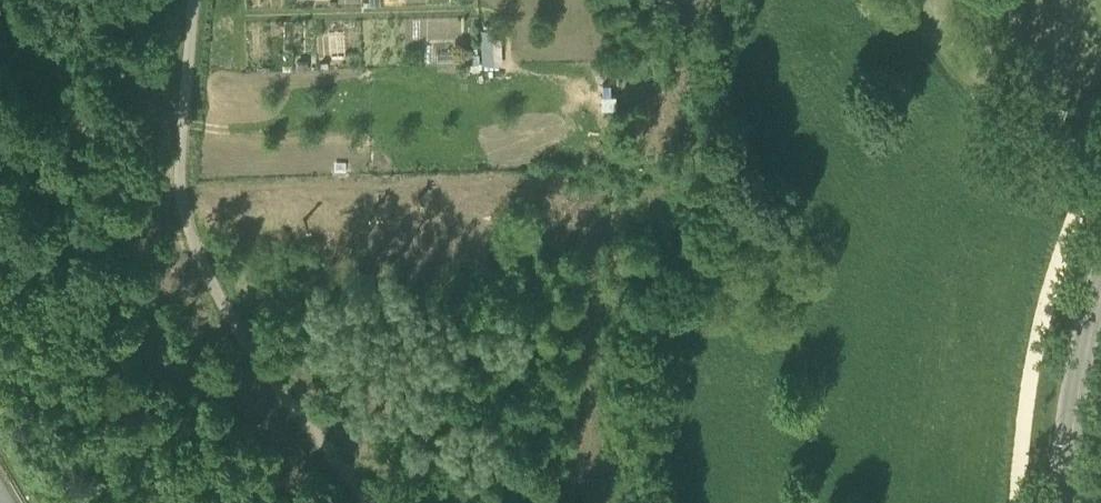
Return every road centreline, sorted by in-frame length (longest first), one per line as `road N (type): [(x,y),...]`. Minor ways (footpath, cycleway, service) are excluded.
road 1 (track): [(193,0),(175,238),(190,277),(347,502)]
road 2 (tertiary): [(1066,502),(1100,292)]

